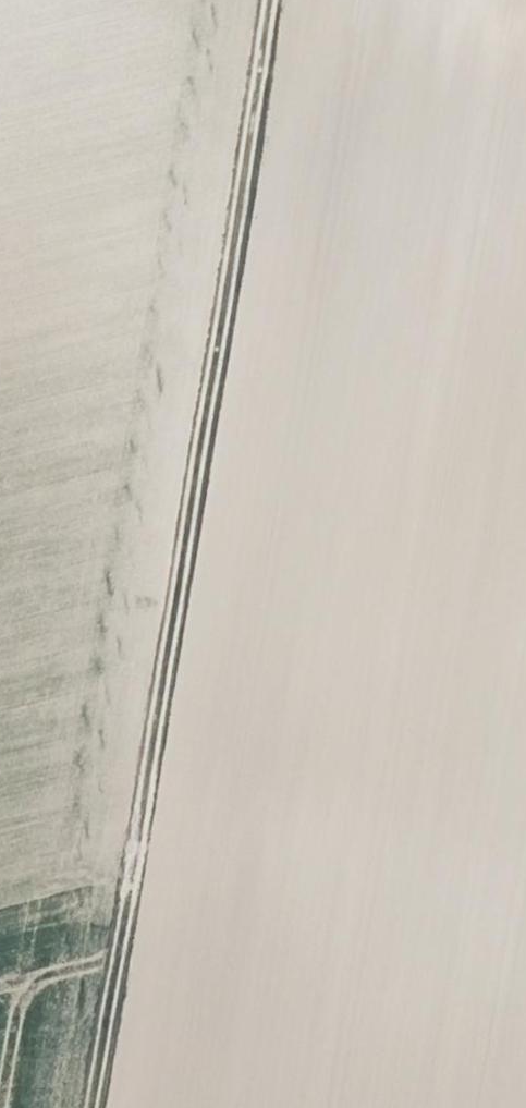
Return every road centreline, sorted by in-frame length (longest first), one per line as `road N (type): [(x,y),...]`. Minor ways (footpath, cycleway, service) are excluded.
road 1 (track): [(139,802),(263,0)]

